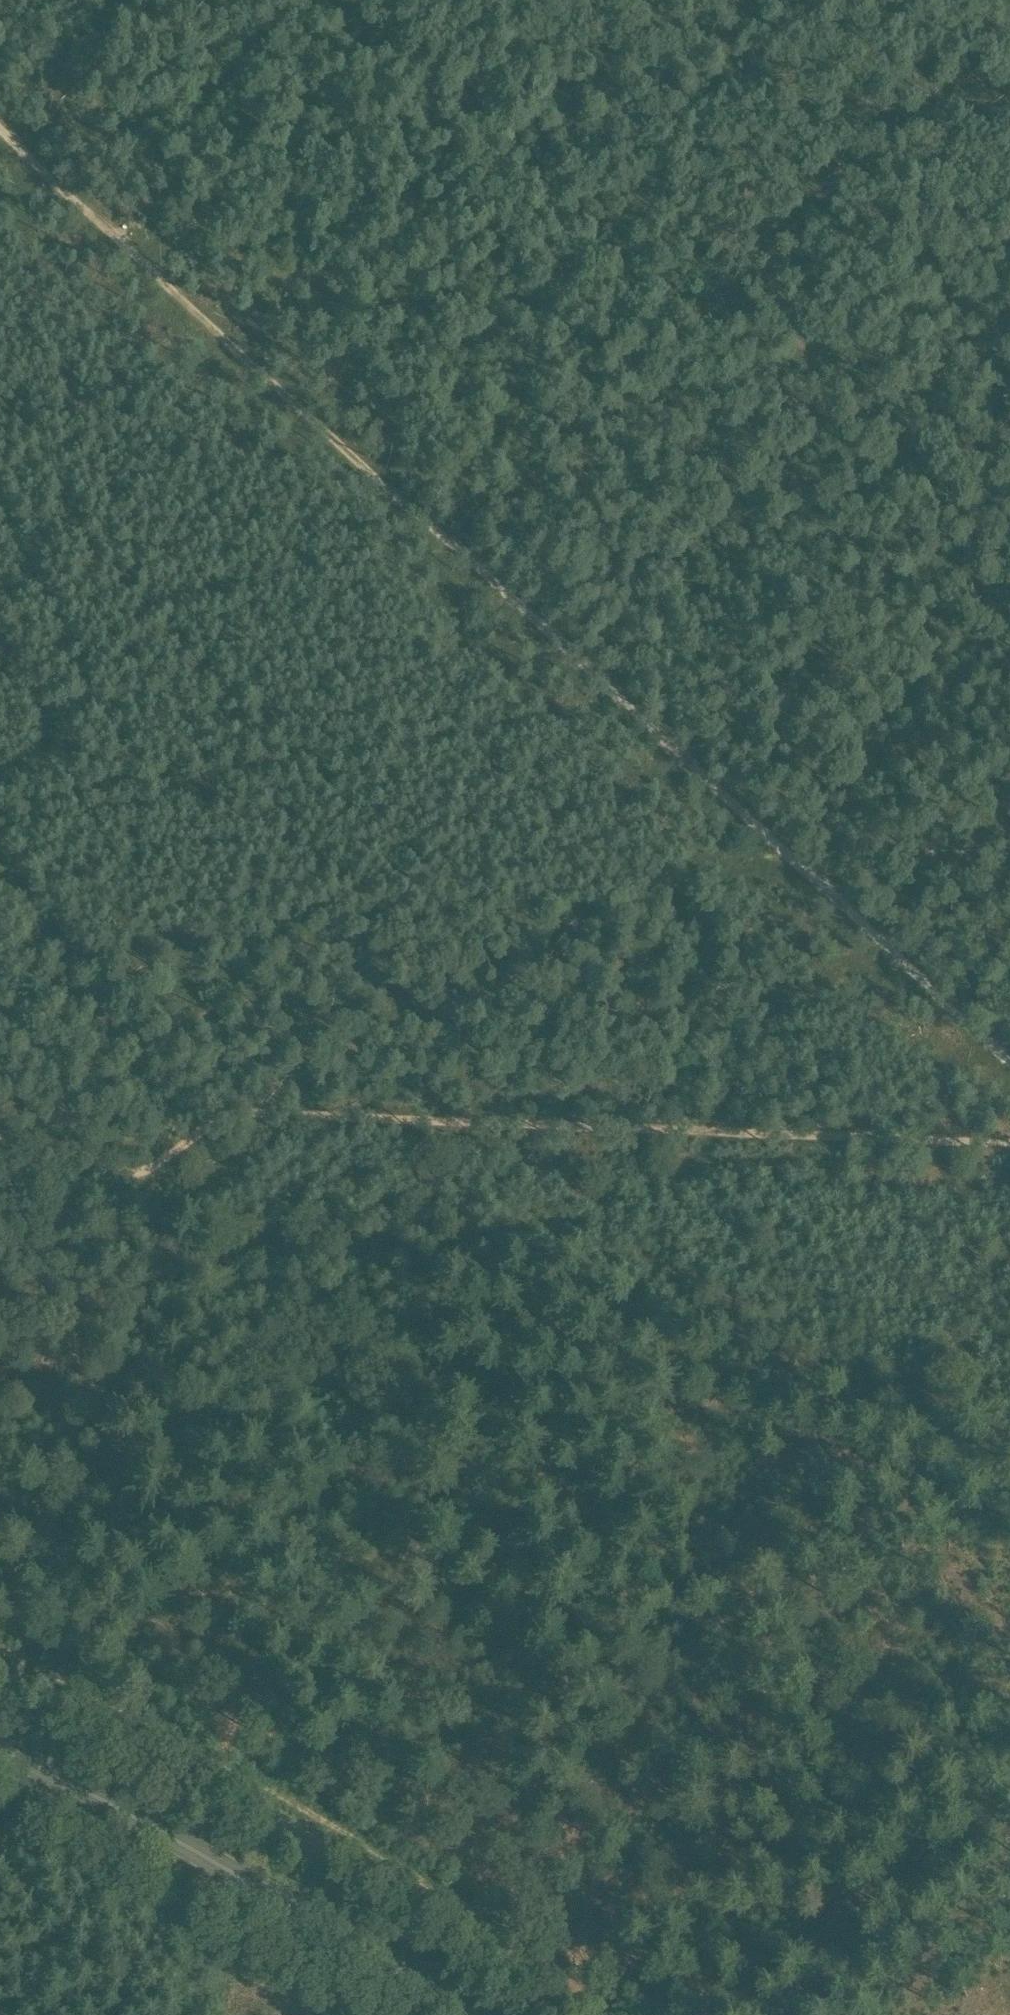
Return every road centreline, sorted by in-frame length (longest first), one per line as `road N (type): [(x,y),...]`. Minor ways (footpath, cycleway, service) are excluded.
road 1 (track): [(0,137),(1009,1066)]
road 2 (track): [(0,1138),(132,1169),(223,1123),(263,1116),(1009,1143)]
road 3 (track): [(0,1641),(117,1692),(411,1862),(609,2014)]
road 4 (primary): [(0,1757),(112,1811),(453,2014)]

